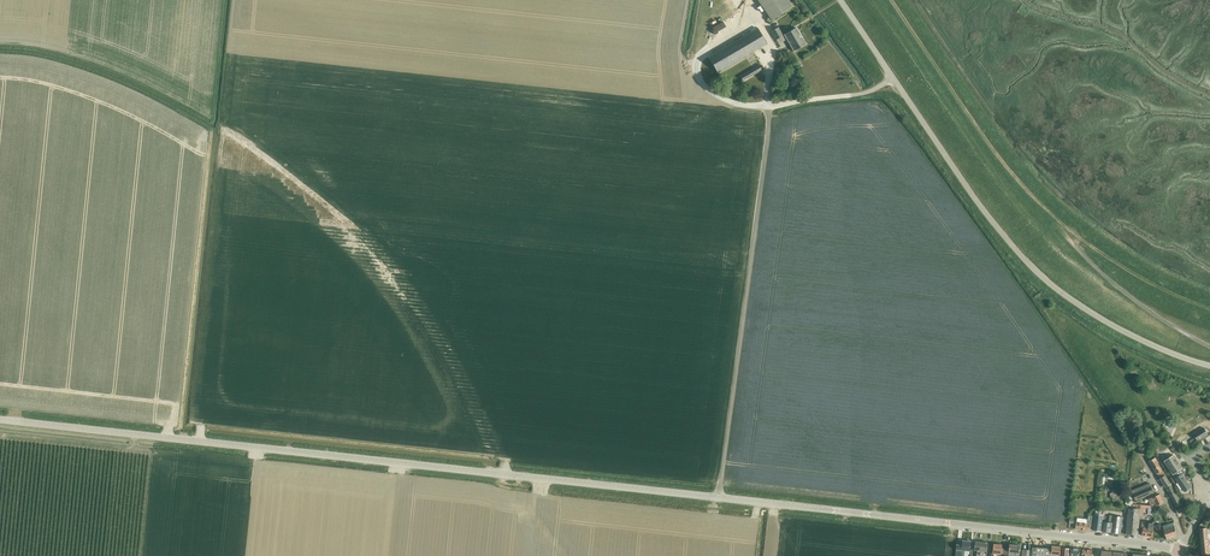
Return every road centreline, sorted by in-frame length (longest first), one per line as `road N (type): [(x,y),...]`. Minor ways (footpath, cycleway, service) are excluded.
road 1 (tertiary): [(1177,552),(0,420)]
road 2 (unclassified): [(1209,367),(1105,321),(1020,256),(841,0)]
road 3 (track): [(715,498),(768,107)]
road 4 (track): [(1209,309),(1071,242)]
road 5 (residential): [(1184,543),(1130,423)]

